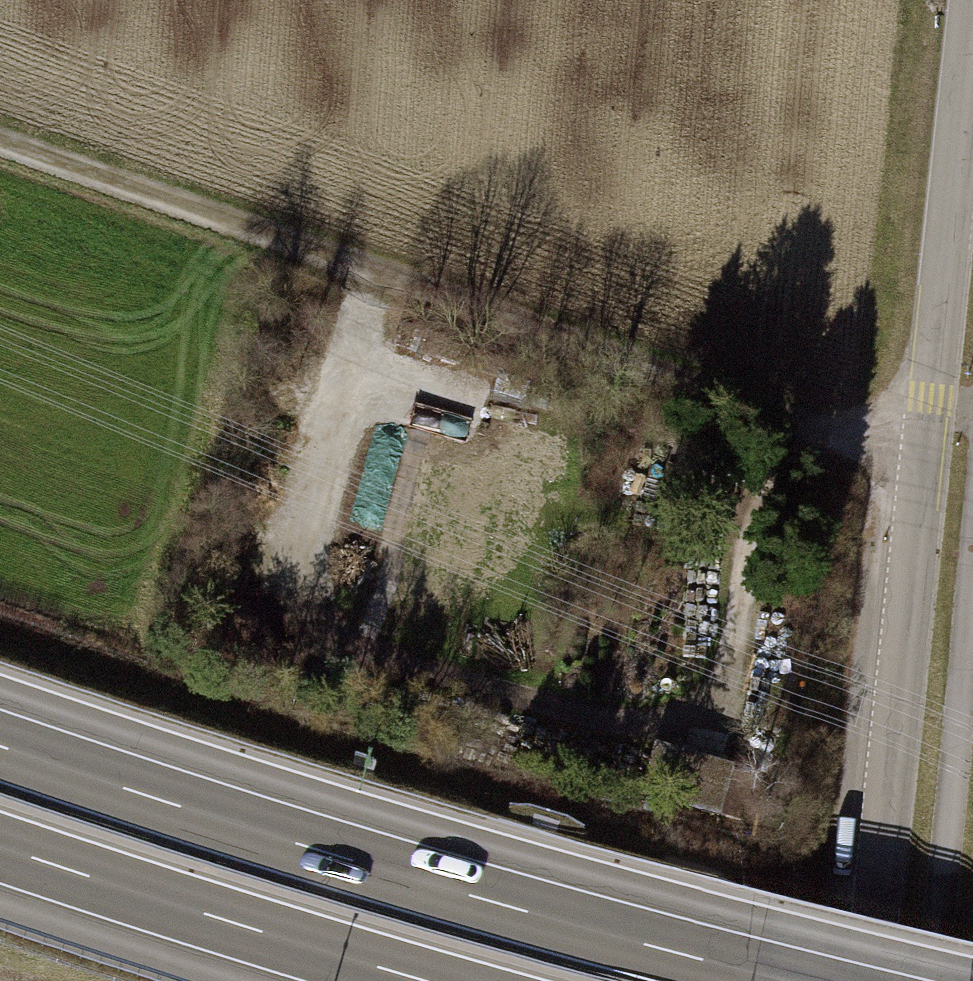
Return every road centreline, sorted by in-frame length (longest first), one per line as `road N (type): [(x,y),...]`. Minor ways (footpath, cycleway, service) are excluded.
road 1 (track): [(377,272),(287,626),(645,731),(730,694),(761,503),(817,425)]
road 2 (track): [(926,459),(0,142)]
road 3 (tertiary): [(869,980),(972,9)]
road 4 (motorway): [(791,980),(328,853),(0,746)]
road 5 (motorway): [(0,846),(425,980)]

